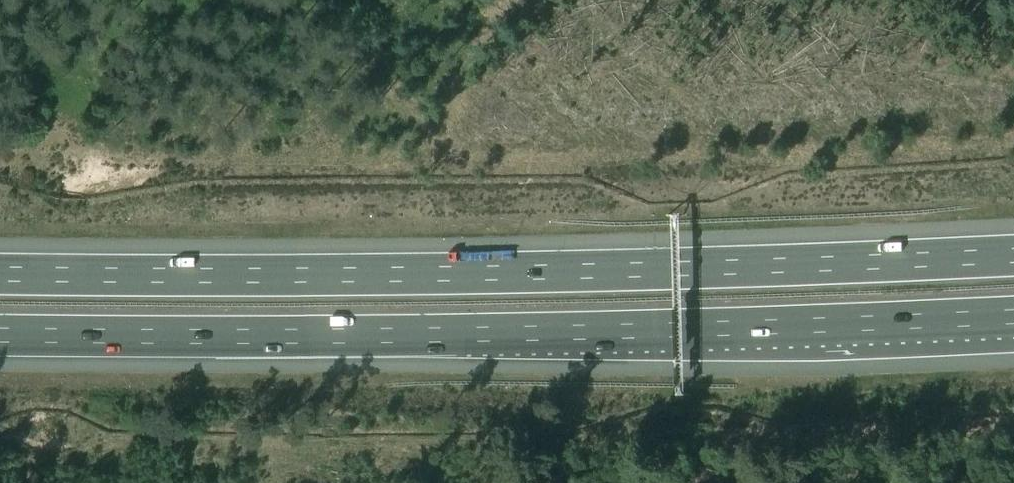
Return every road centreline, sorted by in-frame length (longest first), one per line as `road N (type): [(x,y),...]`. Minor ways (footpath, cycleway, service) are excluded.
road 1 (motorway): [(0,334),(444,336),(1013,316)]
road 2 (motorway): [(1013,257),(323,275),(0,273)]
road 3 (track): [(0,150),(434,150)]
road 4 (track): [(724,144),(434,150)]
road 5 (track): [(434,150),(506,0)]

